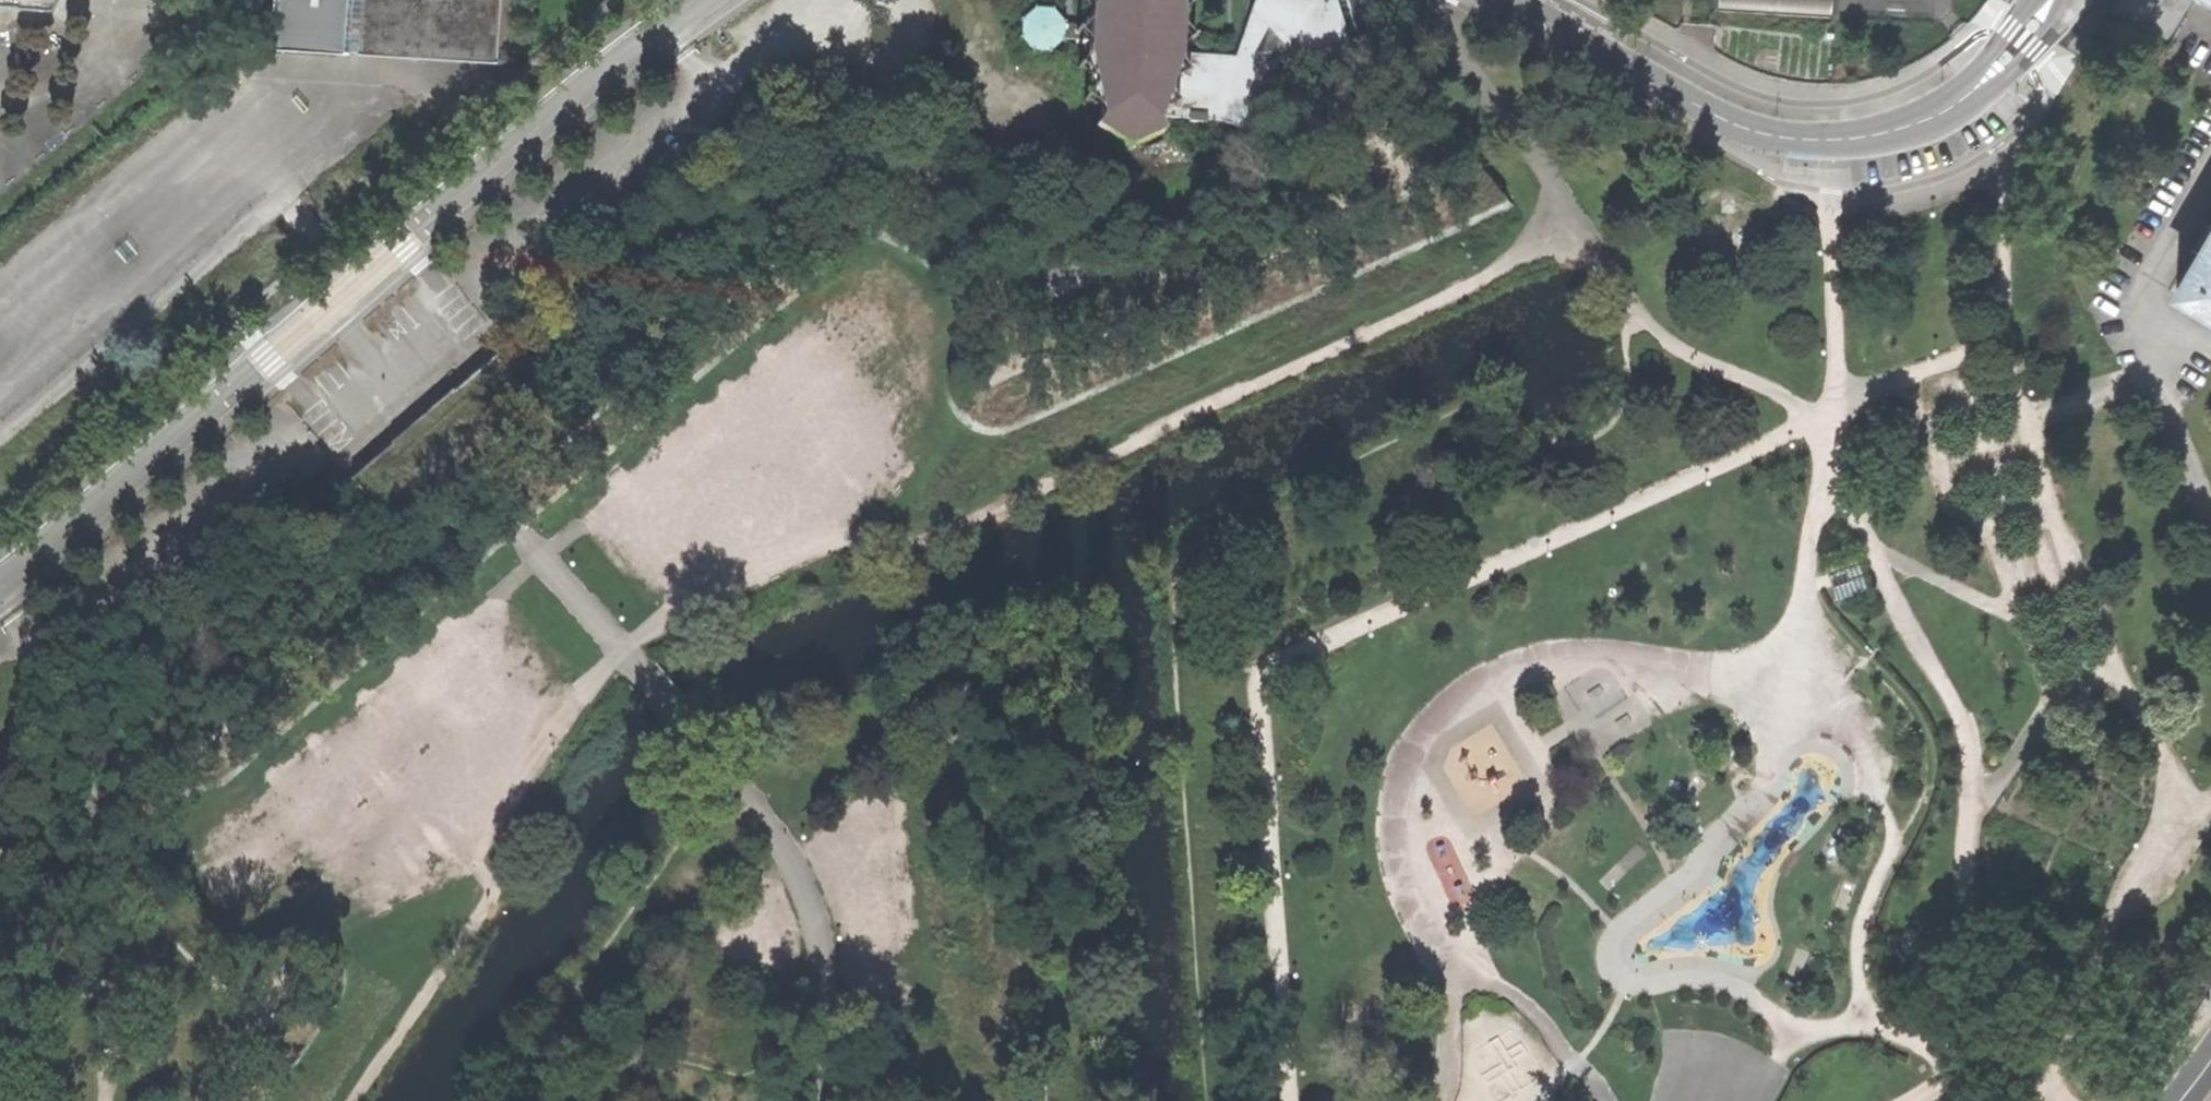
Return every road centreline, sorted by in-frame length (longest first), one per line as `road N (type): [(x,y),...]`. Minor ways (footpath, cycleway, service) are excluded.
road 1 (residential): [(710,0),(590,88),(0,588)]
road 2 (residential): [(2044,0),(2004,64),(1948,113),(1841,141),(1785,138),(1723,118),(1510,0)]

